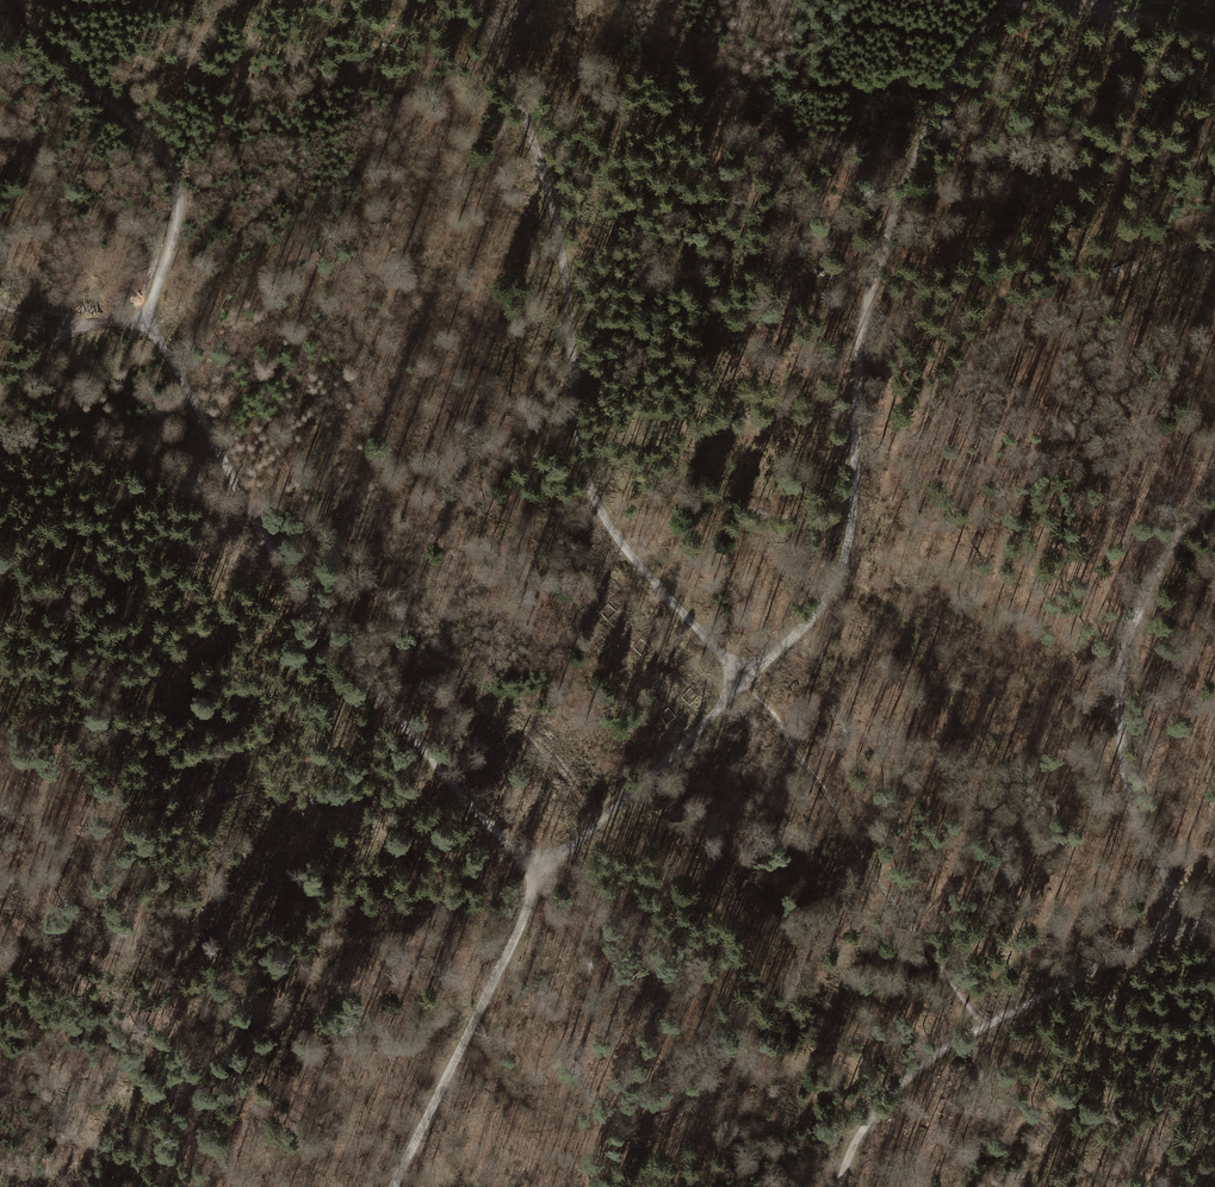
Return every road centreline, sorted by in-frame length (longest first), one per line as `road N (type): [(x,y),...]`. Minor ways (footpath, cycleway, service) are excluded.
road 1 (track): [(147,322),(270,549),(535,880),(675,753),(748,674)]
road 2 (track): [(748,674),(677,610),(595,505),(557,223),(525,112),(478,0)]
road 3 (track): [(1005,0),(943,78),(877,243),(844,575),(748,674)]
road 4 (track): [(748,674),(979,1029),(994,1068),(1107,1186)]
road 5 (track): [(1214,943),(1169,886),(1130,785),(1120,717),(1122,671),(1145,589),(1187,529),(1214,515)]
road 6 (track): [(841,1186),(869,1119),(917,1066),(1187,915)]
road 7 (track): [(81,333),(147,322),(176,227),(175,174),(60,59),(22,0)]
road 8 (track): [(520,866),(433,913),(319,1108),(293,1186)]
road 9 (track): [(394,1186),(514,941),(535,880)]
road 10 (track): [(1214,39),(1076,0)]

